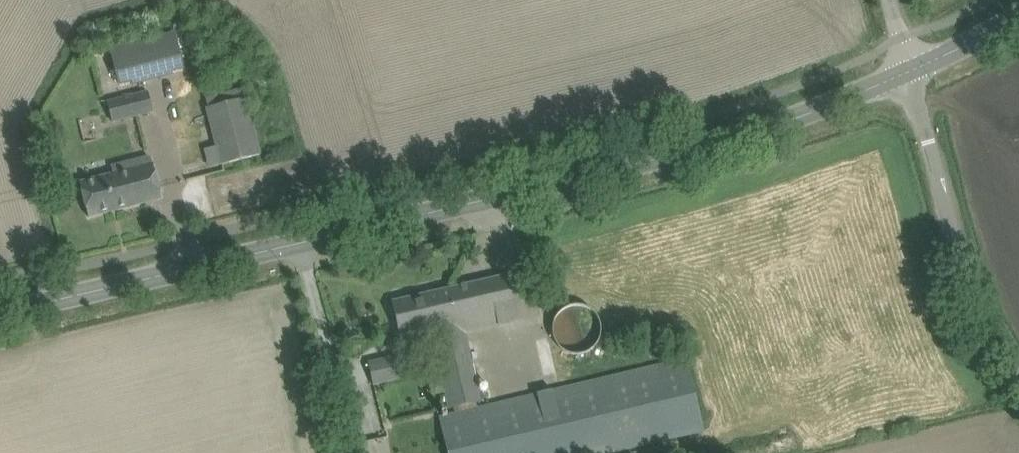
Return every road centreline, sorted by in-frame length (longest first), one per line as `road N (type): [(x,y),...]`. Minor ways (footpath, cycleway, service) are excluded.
road 1 (tertiary): [(0,314),(574,179),(743,134),(906,70)]
road 2 (unclassified): [(1018,383),(949,234),(906,70)]
road 3 (tertiary): [(906,70),(1018,12)]

